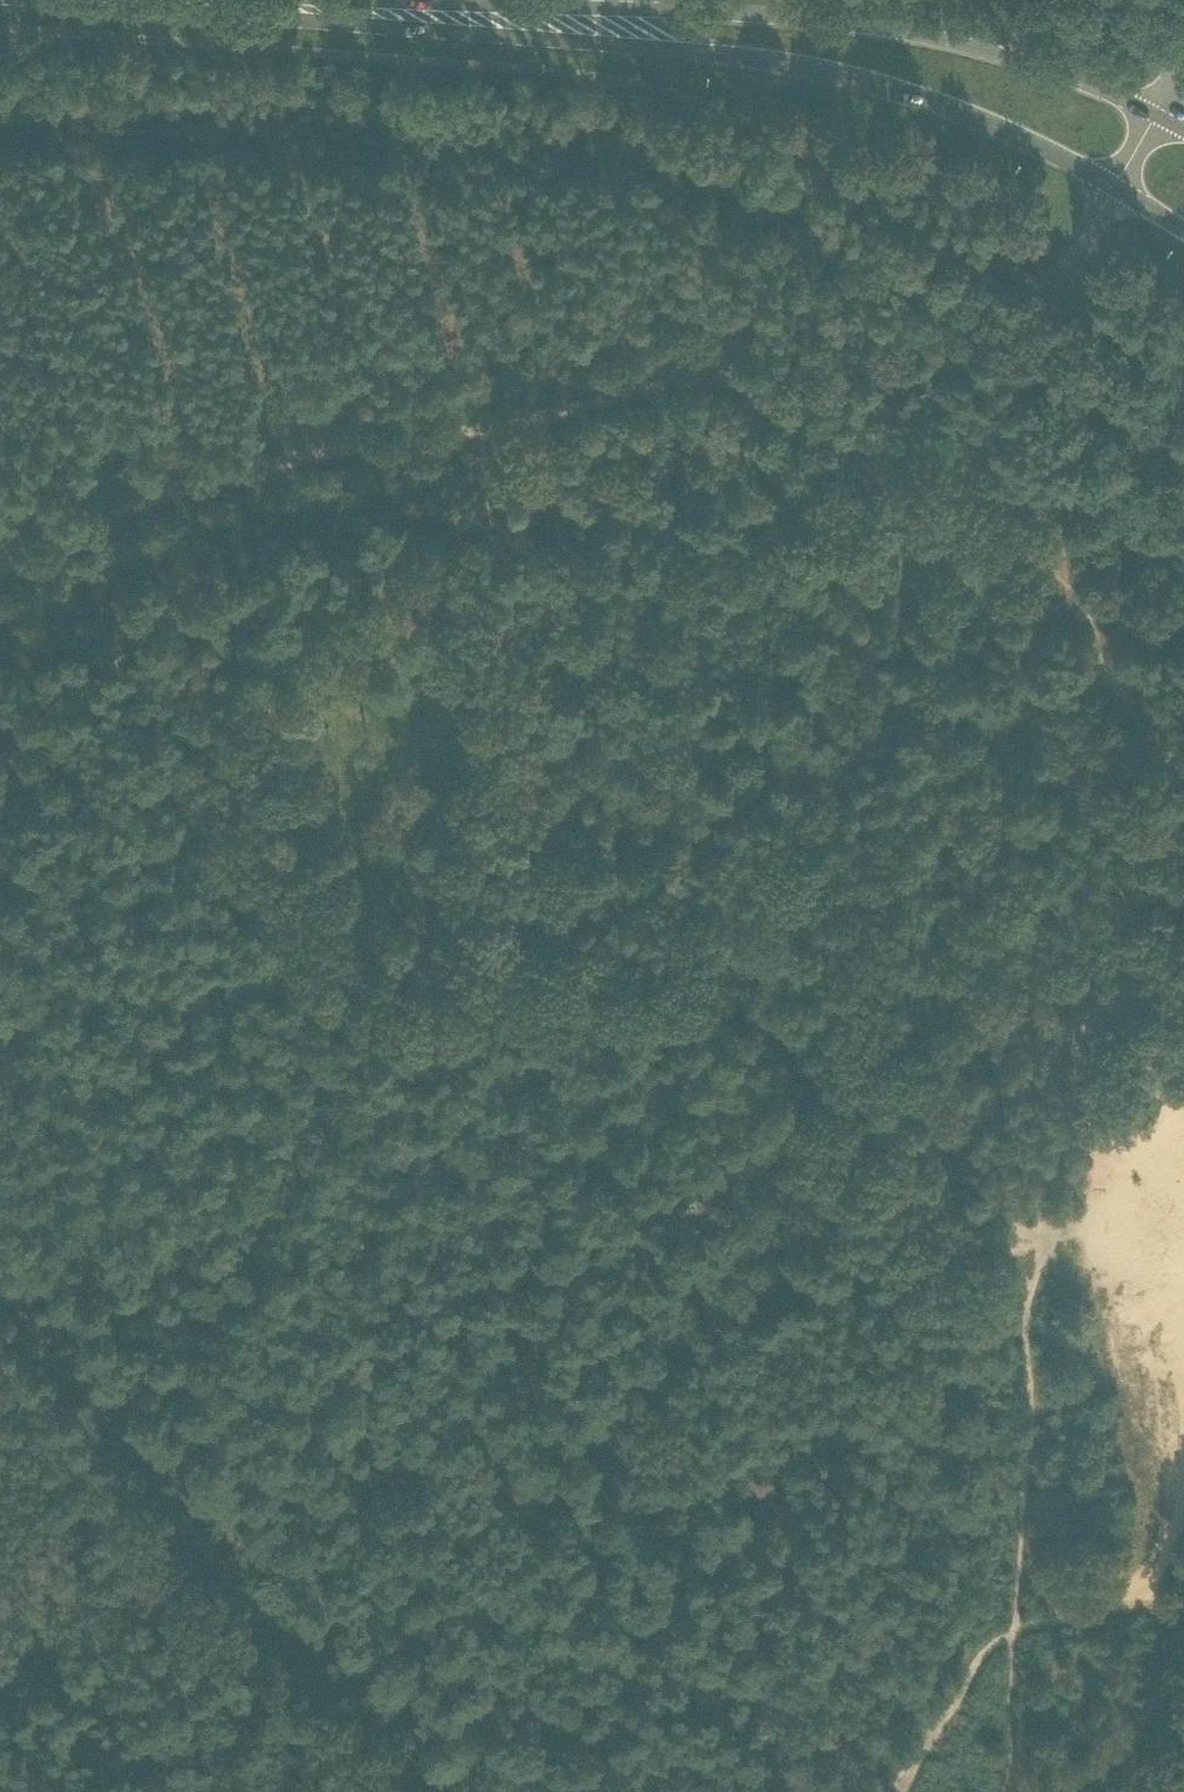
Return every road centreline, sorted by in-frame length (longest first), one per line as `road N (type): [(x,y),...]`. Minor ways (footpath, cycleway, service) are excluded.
road 1 (primary): [(1157,117),(1029,63),(876,27),(684,10),(383,11)]
road 2 (track): [(479,428),(699,386),(741,389),(1009,486),(1090,486),(1153,430),(1183,376)]
road 3 (track): [(717,1791),(762,1753),(786,1689),(788,1551),(786,1496),(716,1271),(766,1183),(792,1112),(815,1082)]
road 4 (primary): [(383,11),(817,69),(988,123),(1116,189)]
road 5 (track): [(1060,1048),(1027,1236),(1025,1485),(1001,1791)]
road 6 (track): [(0,1275),(196,1517),(463,1791)]
road 7 (track): [(0,1253),(234,1242),(396,1178),(488,1094),(527,990)]
road 8 (track): [(0,576),(187,481),(479,428)]
road 9 (track): [(1183,1599),(1002,1637),(894,1791)]
road 10 (track): [(527,990),(519,912),(544,781),(511,647)]
road 11 (track): [(815,1082),(779,1034),(716,1012),(527,990)]
road 12 (track): [(1060,1048),(1009,1085),(946,1109),(875,1104),(815,1082)]
road 13 (track): [(1183,892),(1060,1048)]
road 14 (track): [(511,647),(483,476)]
road 15 (primary): [(383,11),(221,0)]
road 16 (unclassified): [(1054,298),(1183,376)]
road 17 (unclassified): [(1054,298),(1116,189)]

